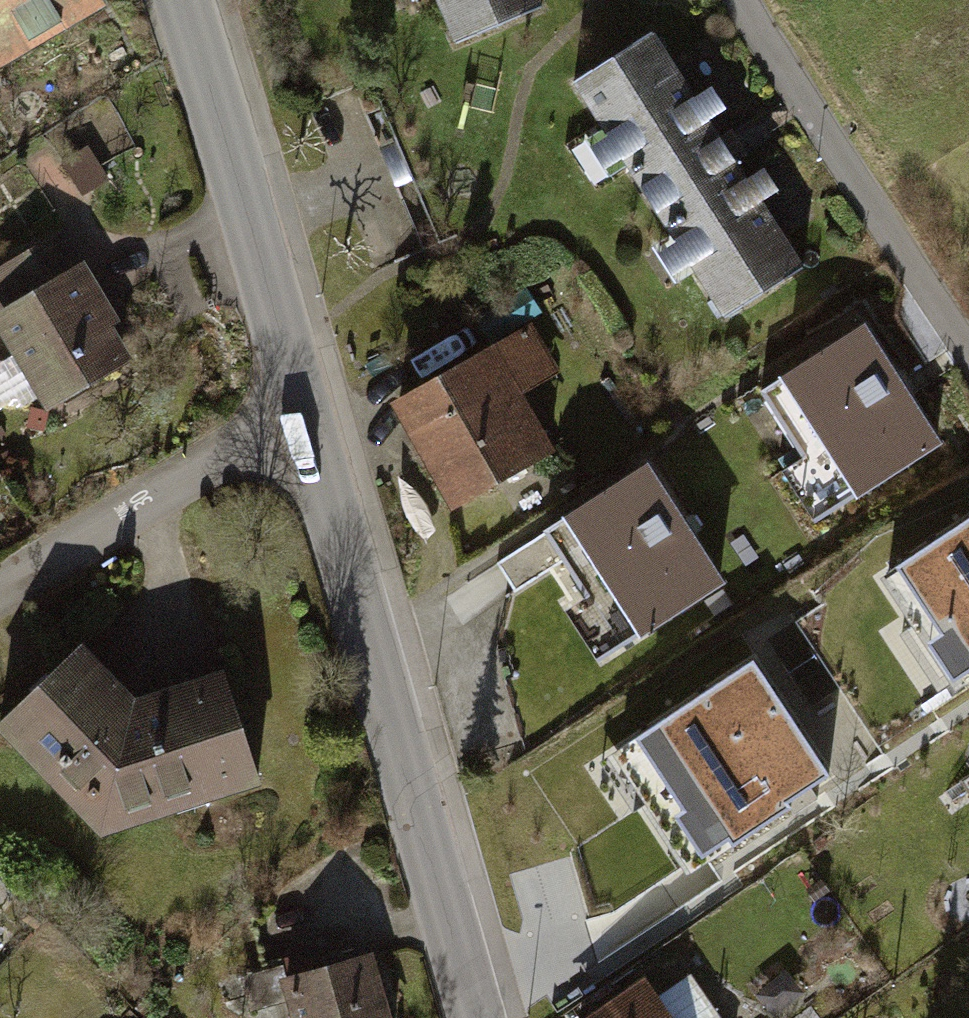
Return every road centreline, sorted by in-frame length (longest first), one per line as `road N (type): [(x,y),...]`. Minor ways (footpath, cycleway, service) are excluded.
road 1 (tertiary): [(303,411),(474,1017)]
road 2 (tertiary): [(184,0),(303,411)]
road 3 (residential): [(745,0),(968,352)]
road 4 (residential): [(0,593),(303,411)]

